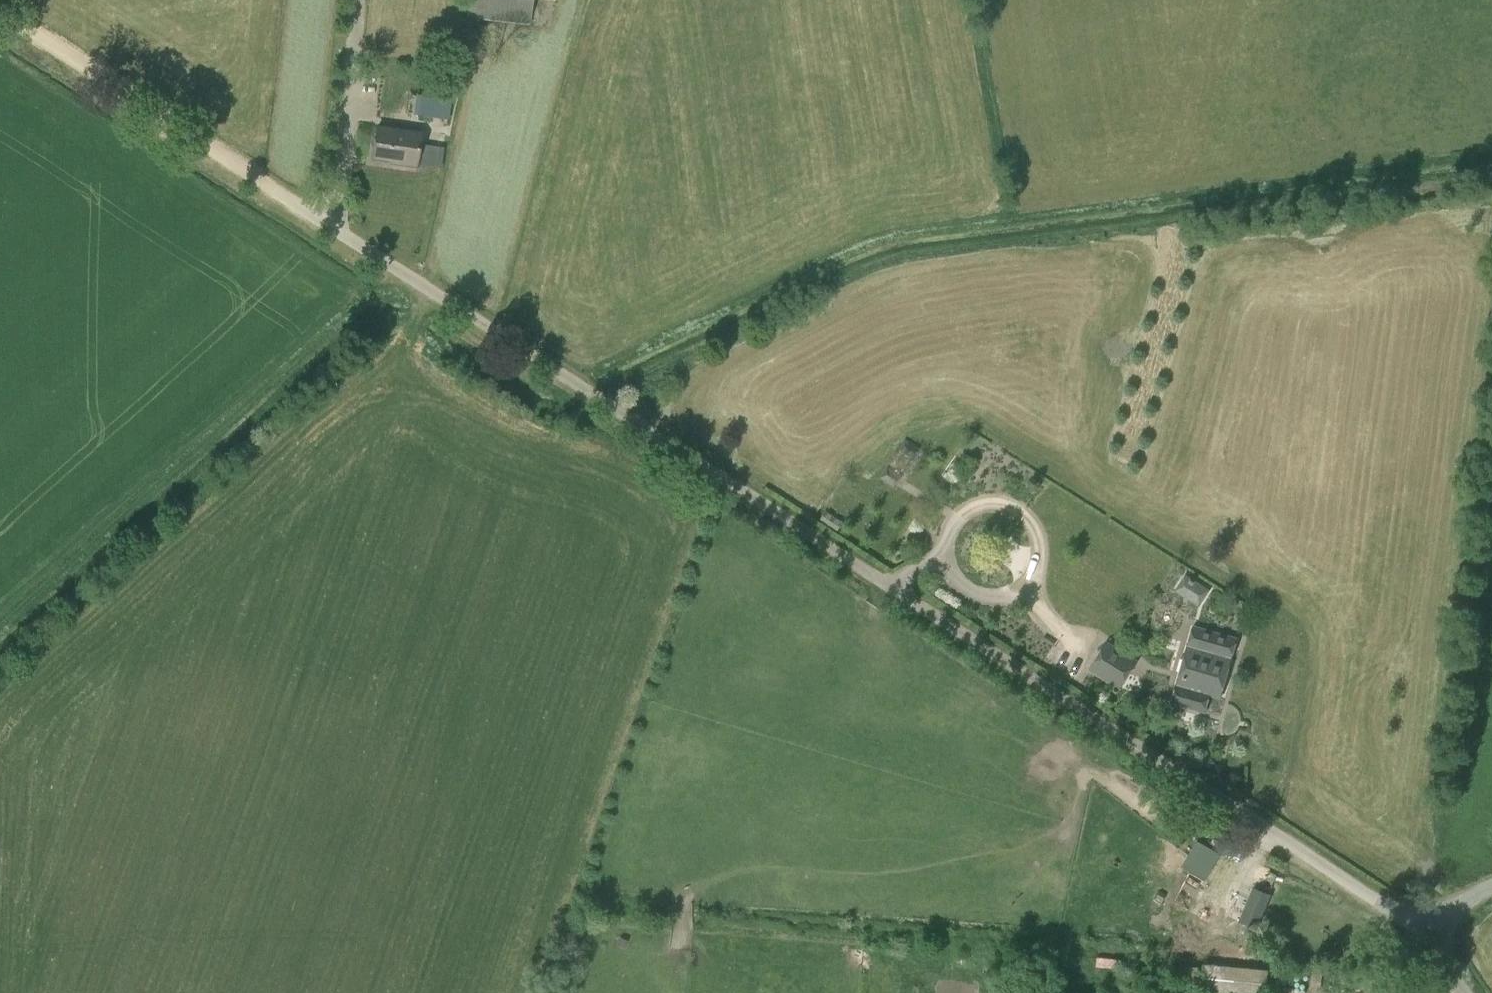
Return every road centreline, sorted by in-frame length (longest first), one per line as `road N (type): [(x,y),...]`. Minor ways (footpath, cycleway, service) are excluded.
road 1 (unclassified): [(1424,925),(337,218)]
road 2 (track): [(0,6),(337,218)]

